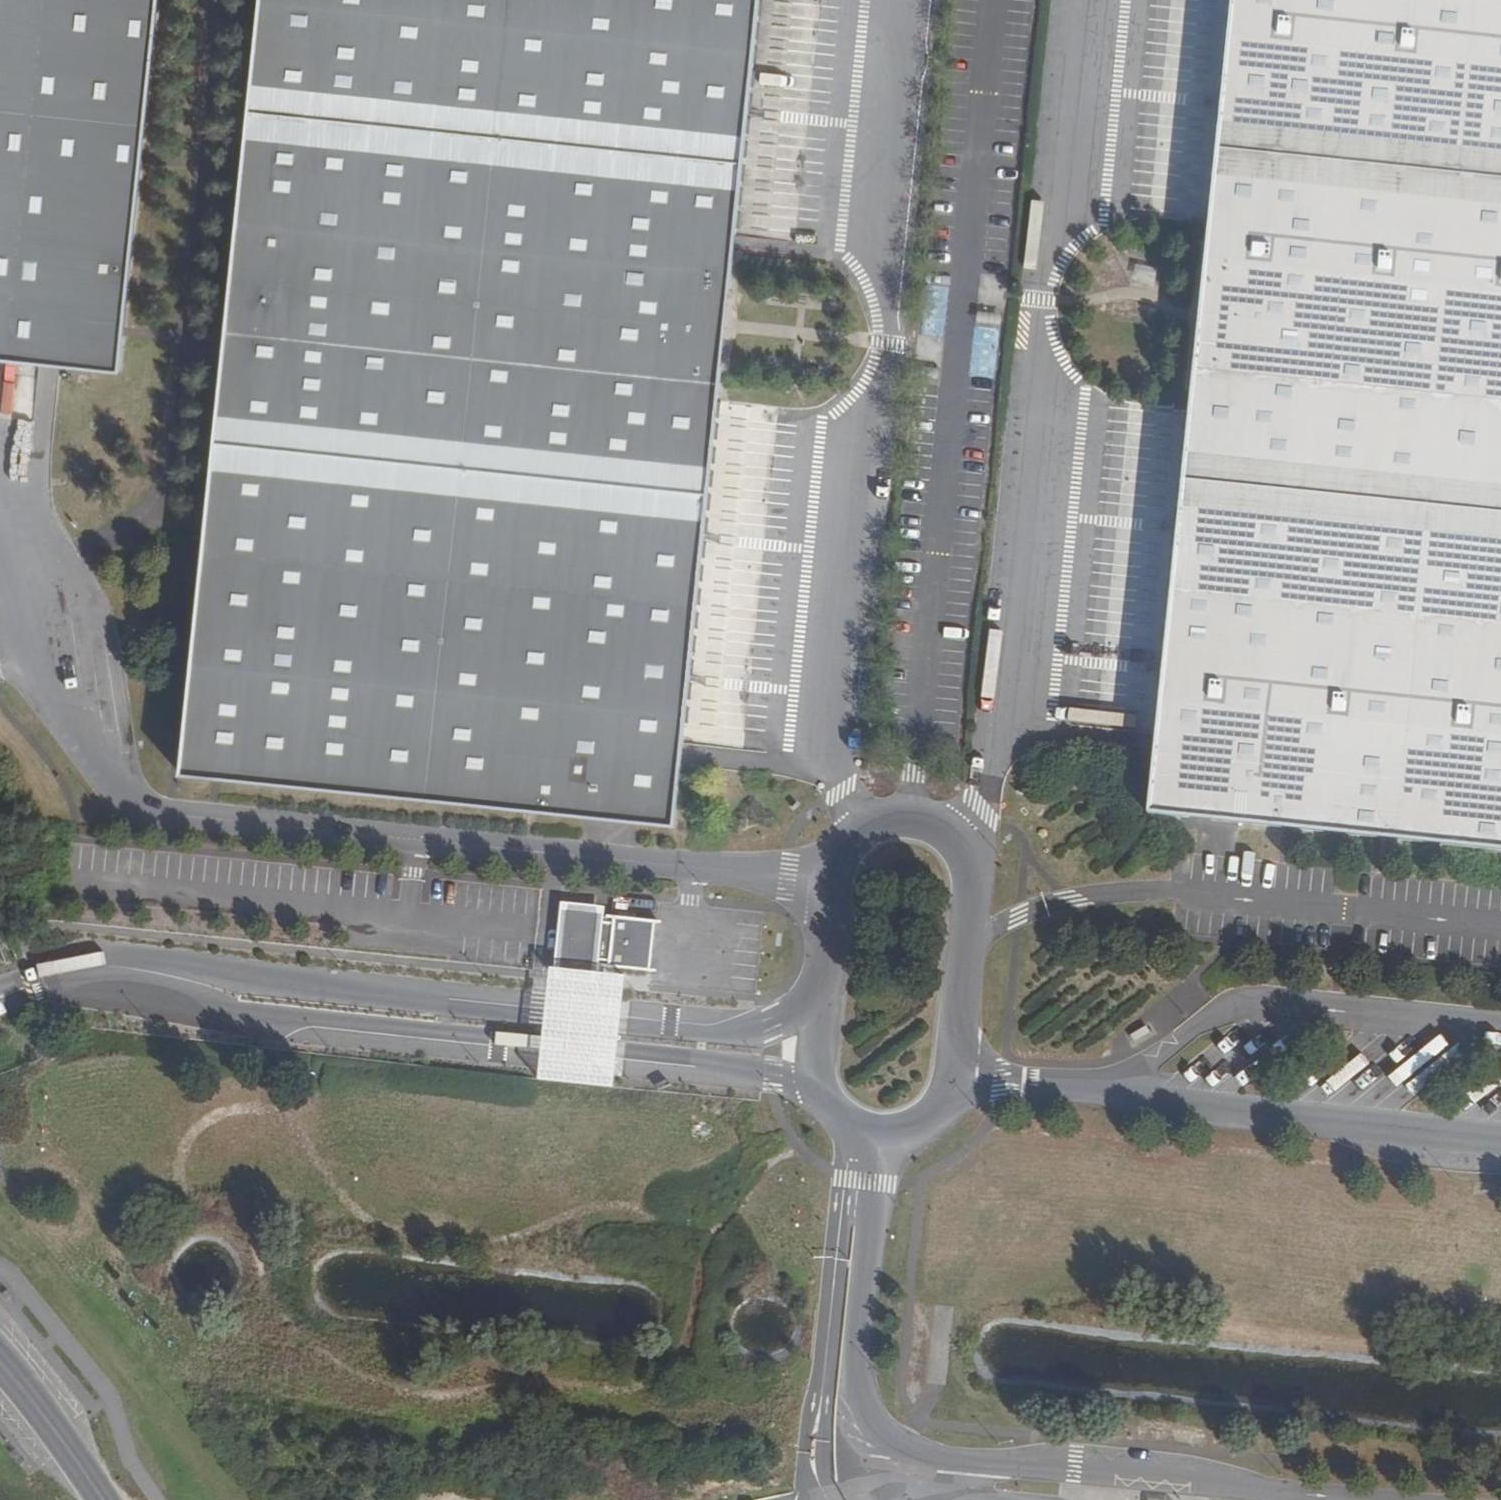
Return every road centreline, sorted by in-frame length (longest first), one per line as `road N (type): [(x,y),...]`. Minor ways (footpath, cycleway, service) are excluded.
road 1 (track): [(220,0),(170,475),(156,505),(131,529),(17,564)]
road 2 (primary): [(0,1370),(93,1499)]

